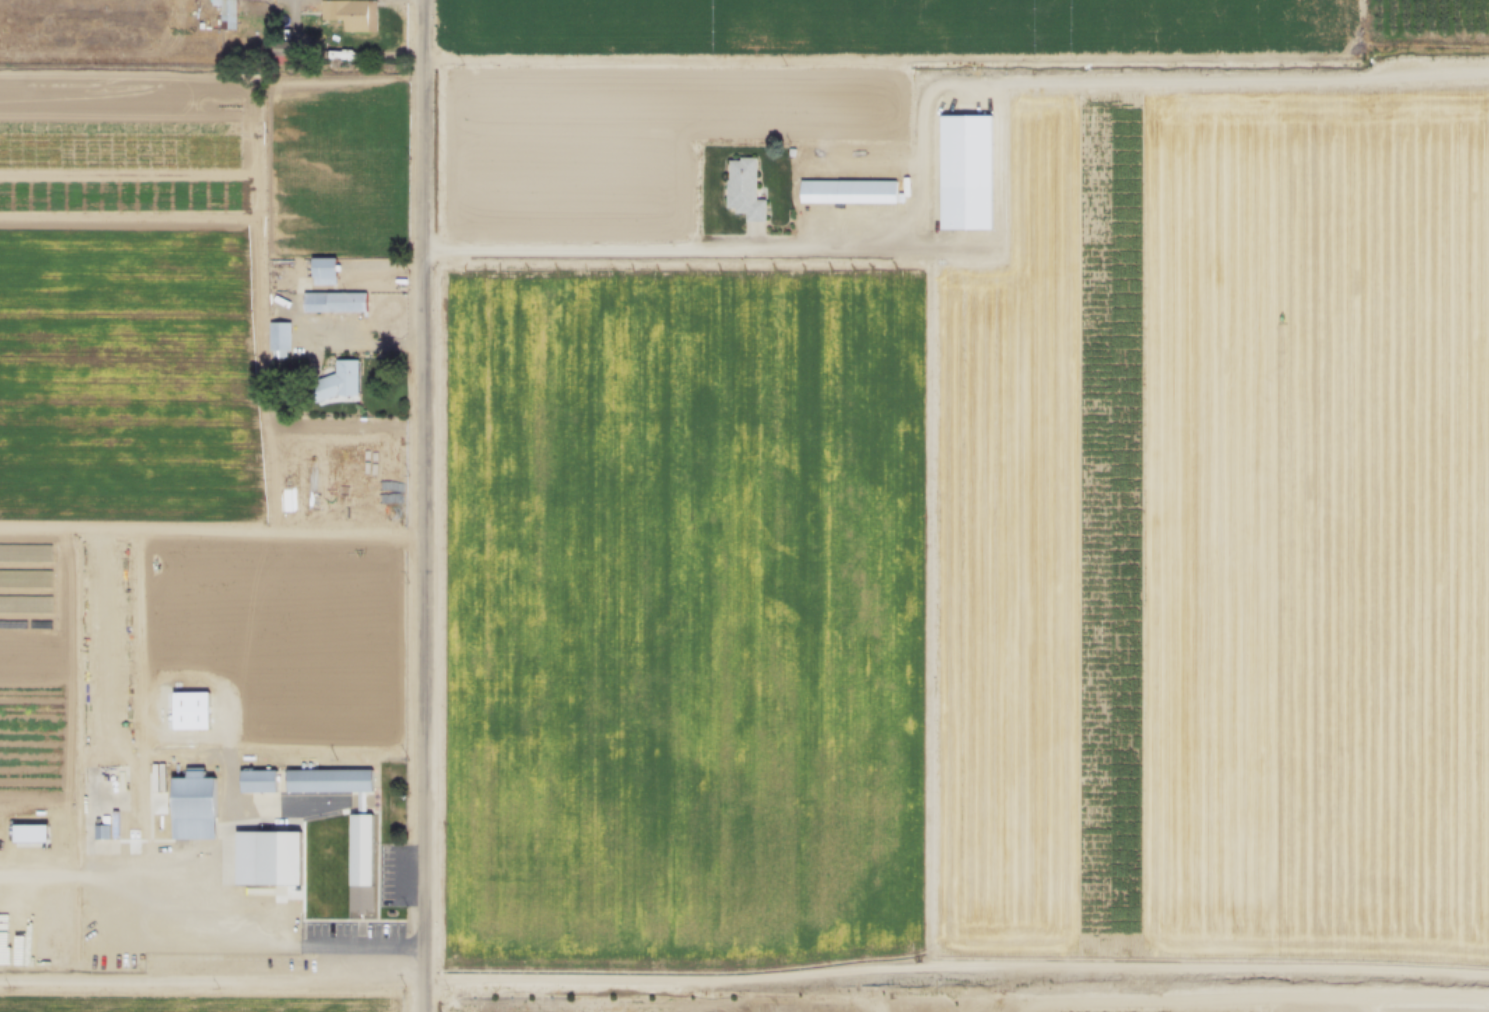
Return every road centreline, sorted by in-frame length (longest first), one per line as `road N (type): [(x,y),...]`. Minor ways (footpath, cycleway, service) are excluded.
road 1 (residential): [(425,1011),(426,0)]
road 2 (residential): [(422,250),(924,252),(925,64)]

